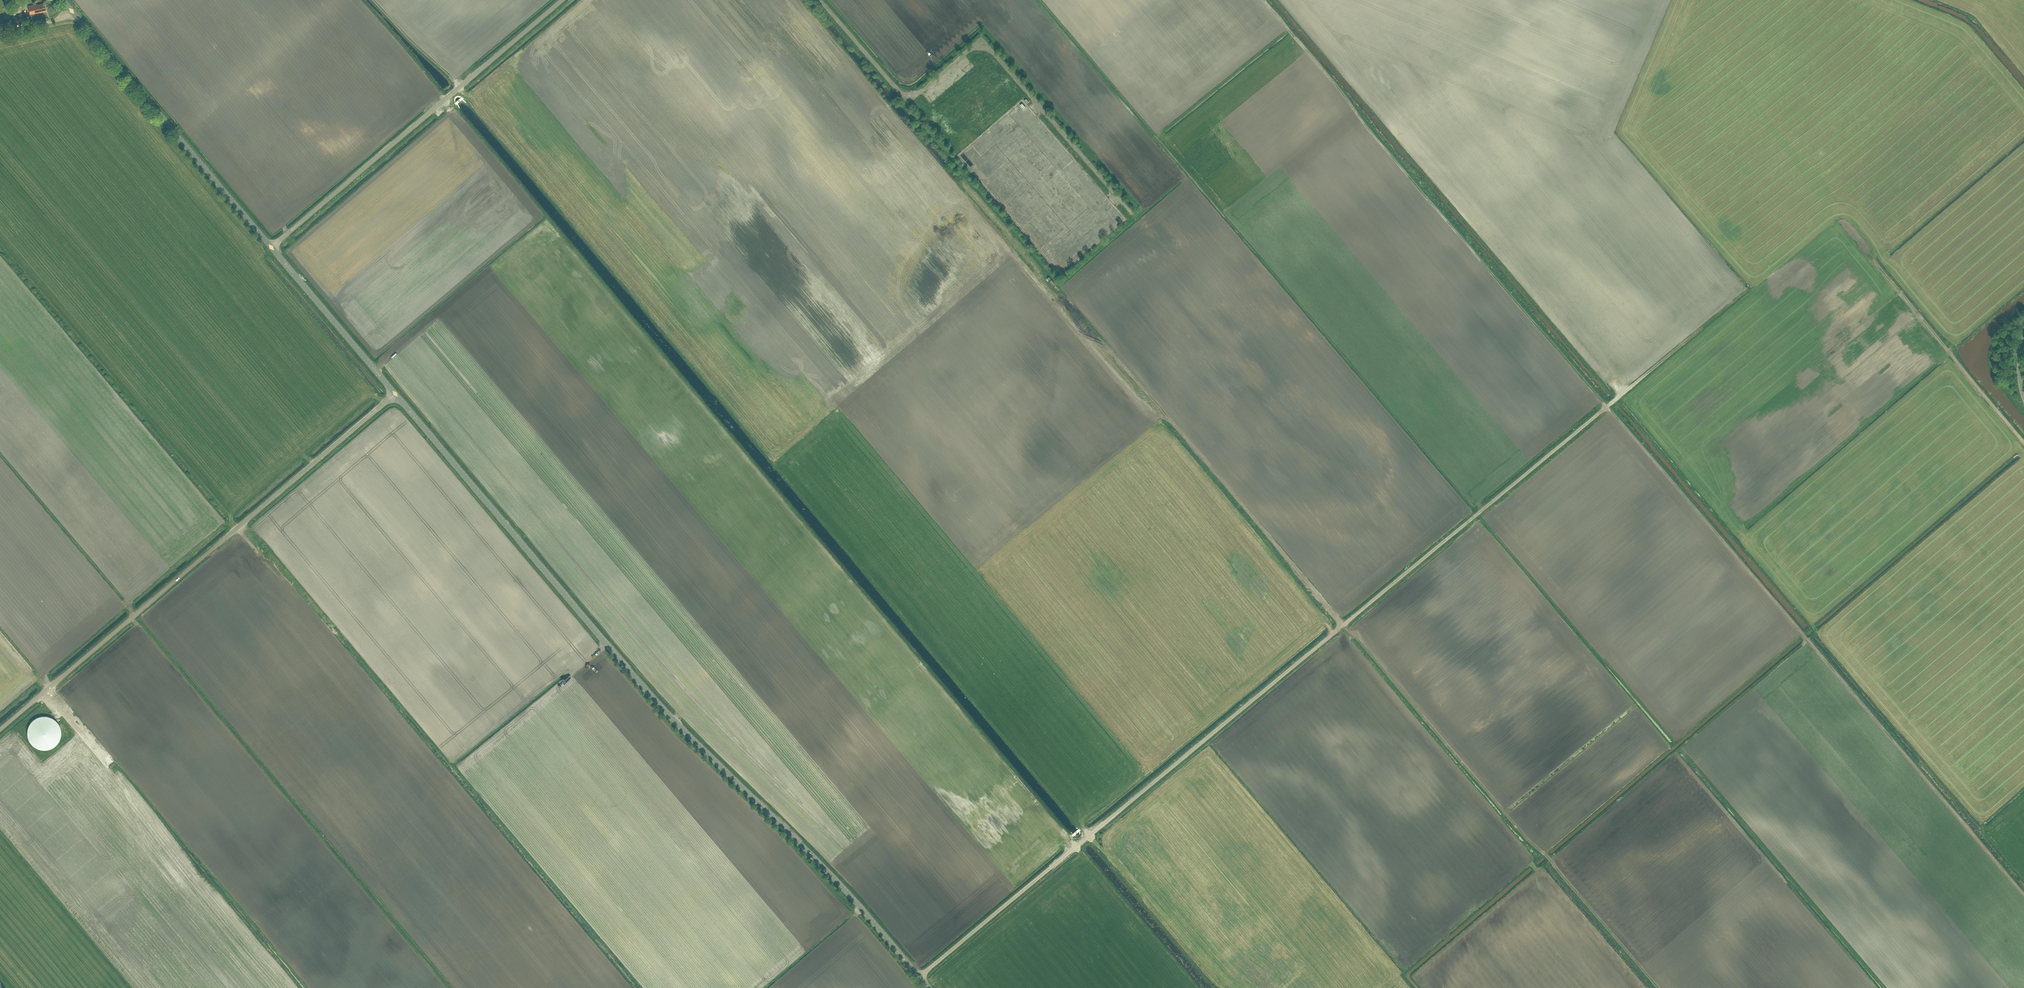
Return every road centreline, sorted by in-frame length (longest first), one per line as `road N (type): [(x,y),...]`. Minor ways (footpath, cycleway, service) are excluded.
road 1 (unclassified): [(920,977),(1751,288)]
road 2 (tertiary): [(920,977),(768,809),(685,733),(395,393)]
road 3 (unclassified): [(0,729),(395,393)]
road 4 (unclassified): [(271,246),(561,0)]
road 5 (tertiary): [(271,246),(75,15)]
road 6 (track): [(2023,442),(1842,216)]
road 7 (tertiary): [(395,393),(271,246)]

